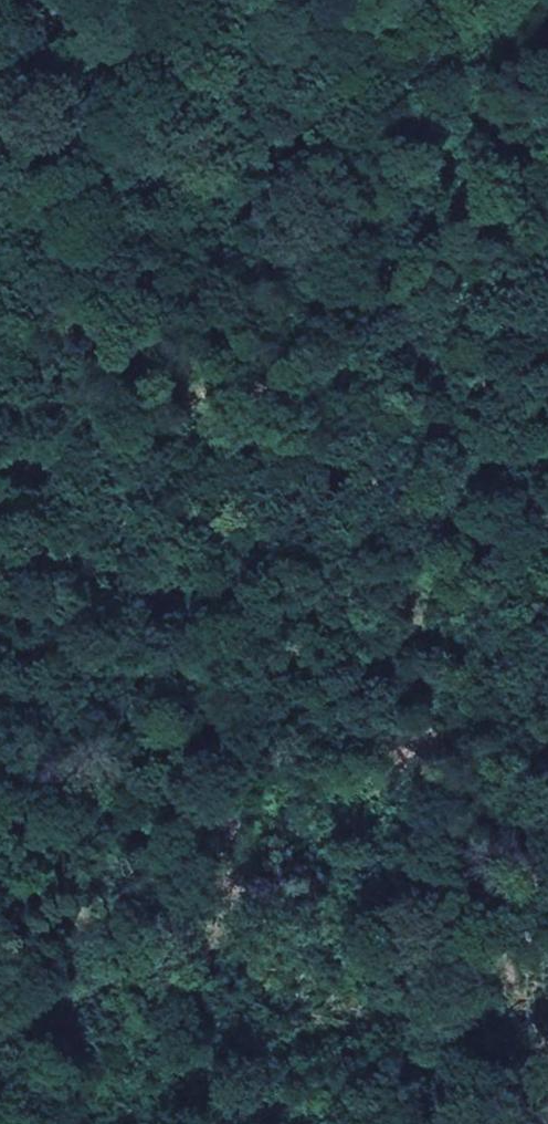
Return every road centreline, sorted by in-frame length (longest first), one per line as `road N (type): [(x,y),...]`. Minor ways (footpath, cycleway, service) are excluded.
road 1 (track): [(76,1123),(0,985)]

